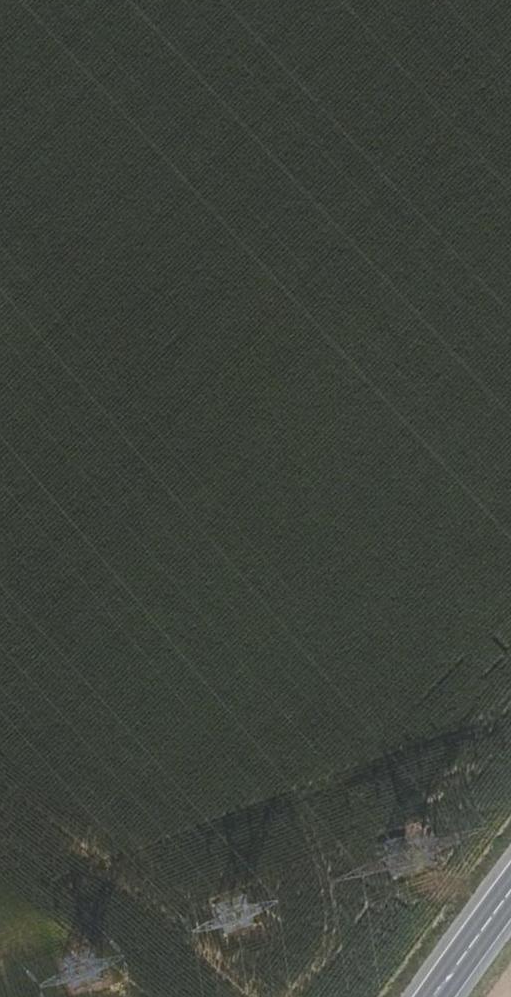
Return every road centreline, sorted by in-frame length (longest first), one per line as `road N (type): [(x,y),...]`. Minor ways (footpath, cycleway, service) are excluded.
road 1 (secondary): [(510,893),(435,996)]

